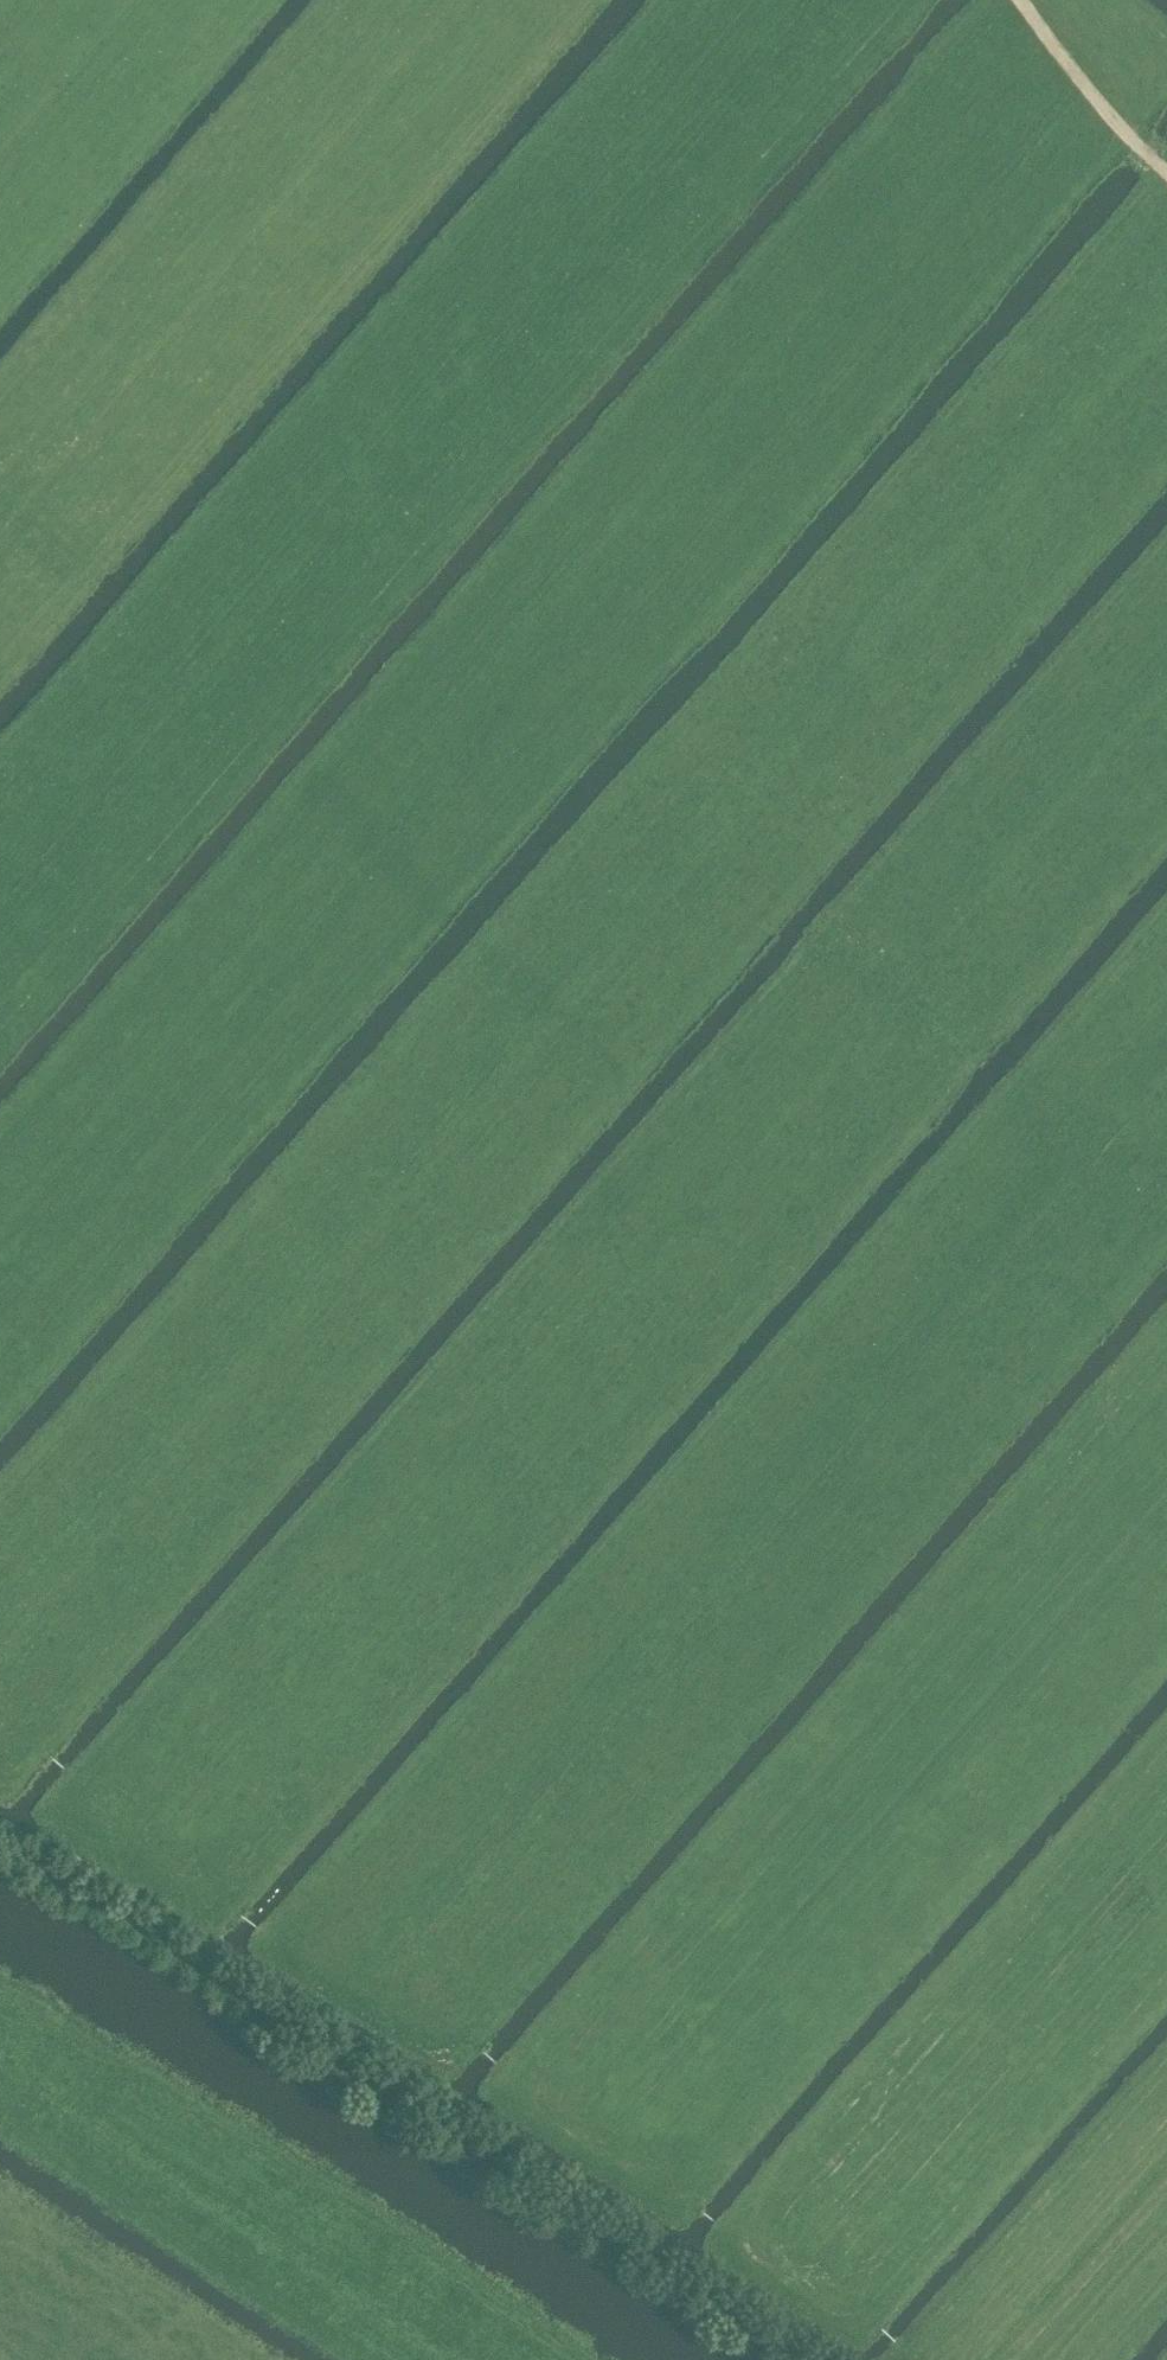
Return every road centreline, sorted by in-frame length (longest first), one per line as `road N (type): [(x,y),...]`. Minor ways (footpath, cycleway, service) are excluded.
road 1 (track): [(1166,170),(1076,74),(1022,0)]

